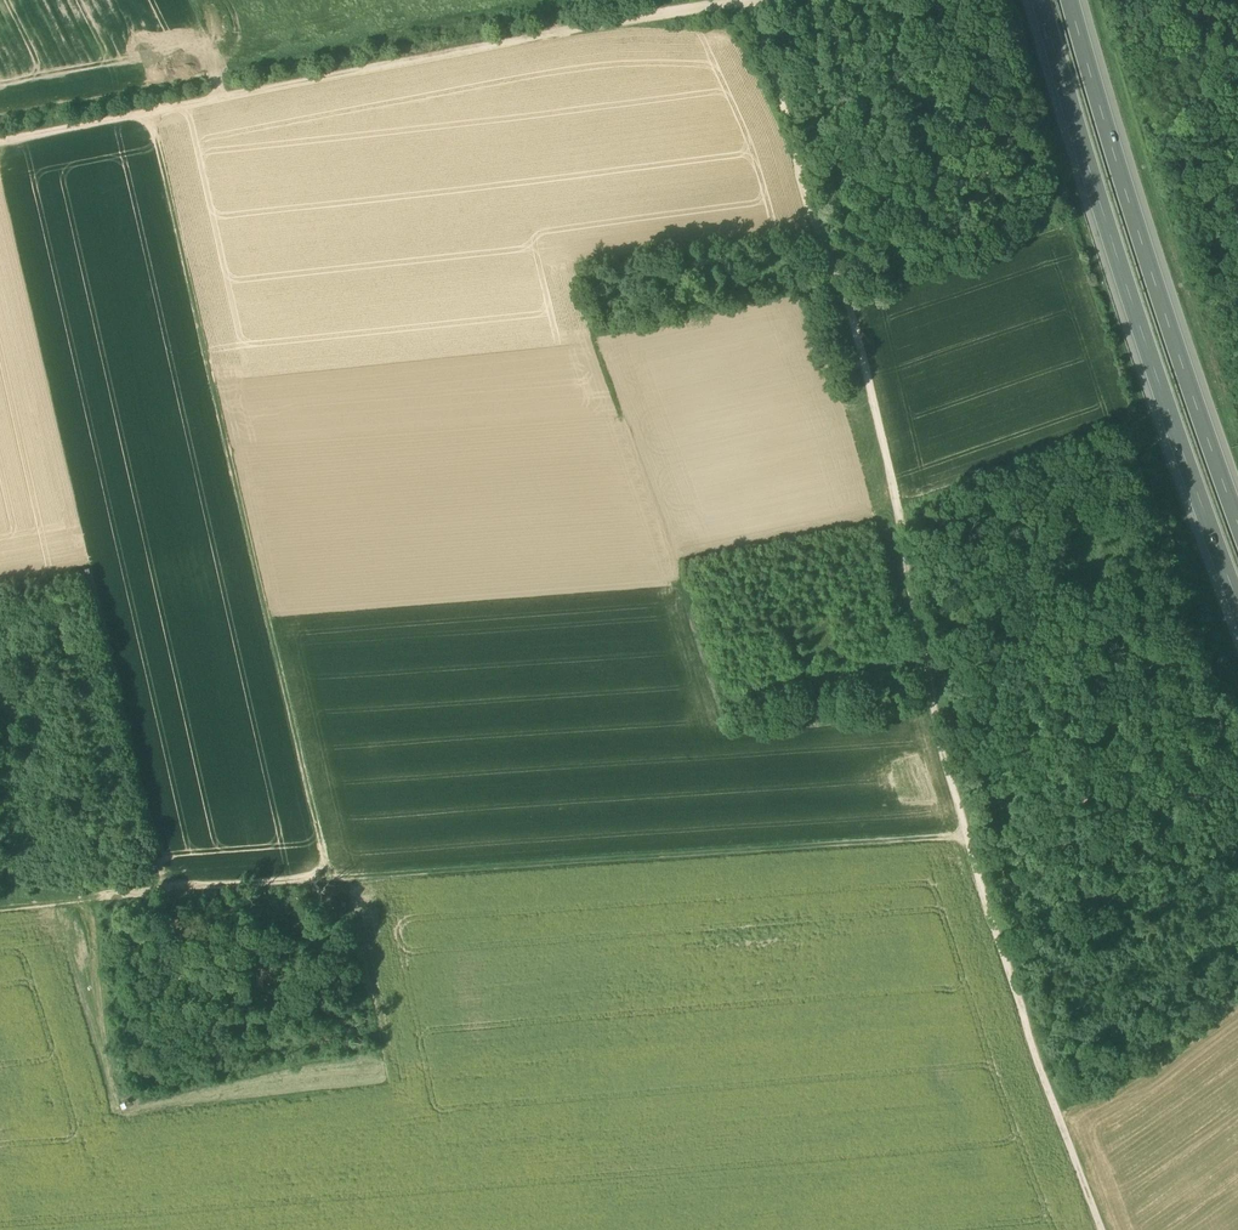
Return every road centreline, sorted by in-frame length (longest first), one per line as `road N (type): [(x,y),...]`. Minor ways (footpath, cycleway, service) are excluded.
road 1 (track): [(748,3),(874,395),(945,756),(1064,1136),(1102,1229)]
road 2 (track): [(0,906),(970,833)]
road 3 (track): [(147,112),(324,881)]
road 4 (track): [(748,3),(556,31),(0,140)]
road 5 (motorway): [(1040,0),(1112,241),(1237,603)]
road 6 (motorway): [(1237,524),(1069,0)]

